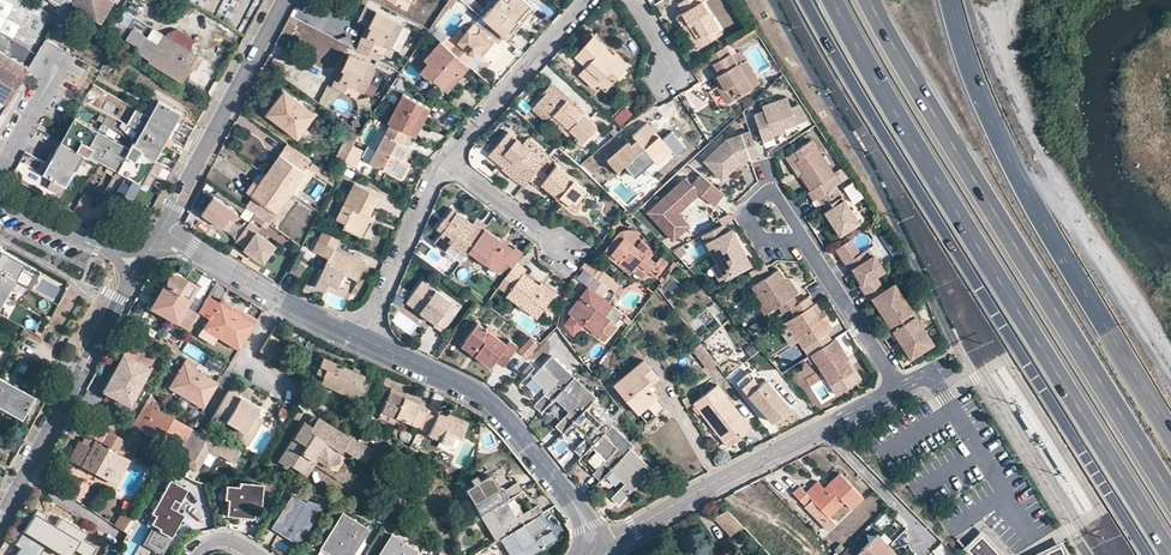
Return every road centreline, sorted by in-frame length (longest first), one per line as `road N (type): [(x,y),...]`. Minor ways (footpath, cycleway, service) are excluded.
road 1 (primary): [(805,0),(1146,554)]
road 2 (trunk): [(832,0),(1170,553)]
road 3 (trunk): [(1170,490),(872,0)]
road 4 (primary): [(1170,433),(1013,164),(950,0)]
road 5 (residential): [(590,0),(445,160),(362,339)]
road 6 (track): [(1170,353),(1039,145),(1007,33),(1020,0)]
road 7 (residential): [(594,550),(579,509),(504,417),(473,392),(362,339)]
road 8 (residential): [(141,263),(0,521)]
road 9 (residential): [(594,550),(824,425)]
road 10 (residential): [(284,0),(162,229)]
road 11 (residential): [(362,339),(162,229)]
road 12 (residential): [(802,239),(899,386)]
road 13 (residential): [(141,263),(0,201)]
road 14 (residential): [(926,538),(824,425)]
road 15 (residential): [(802,239),(769,193),(748,214),(766,240)]

